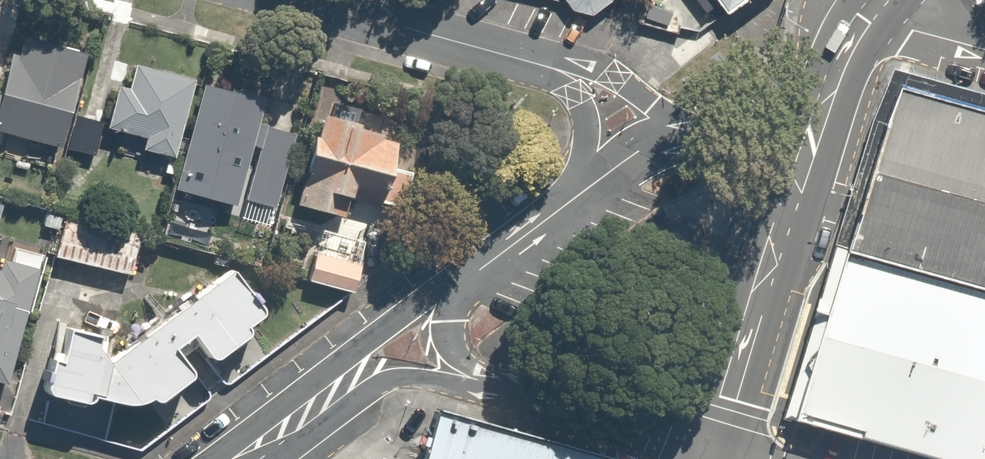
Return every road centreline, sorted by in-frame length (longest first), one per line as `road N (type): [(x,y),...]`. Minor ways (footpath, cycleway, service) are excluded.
road 1 (residential): [(309,0),(562,71),(610,104),(645,146)]
road 2 (secondary): [(713,450),(811,141)]
road 3 (residential): [(453,294),(645,146)]
road 4 (residential): [(713,450),(501,391)]
road 5 (residential): [(501,391),(387,383),(315,408)]
road 6 (residential): [(315,408),(453,294)]
road 7 (residential): [(645,146),(758,127),(811,141)]
road 8 (secondary): [(811,141),(843,51),(866,16)]
road 9 (residential): [(984,50),(866,16)]
road 10 (residential): [(501,391),(461,362),(446,337),(453,294)]

